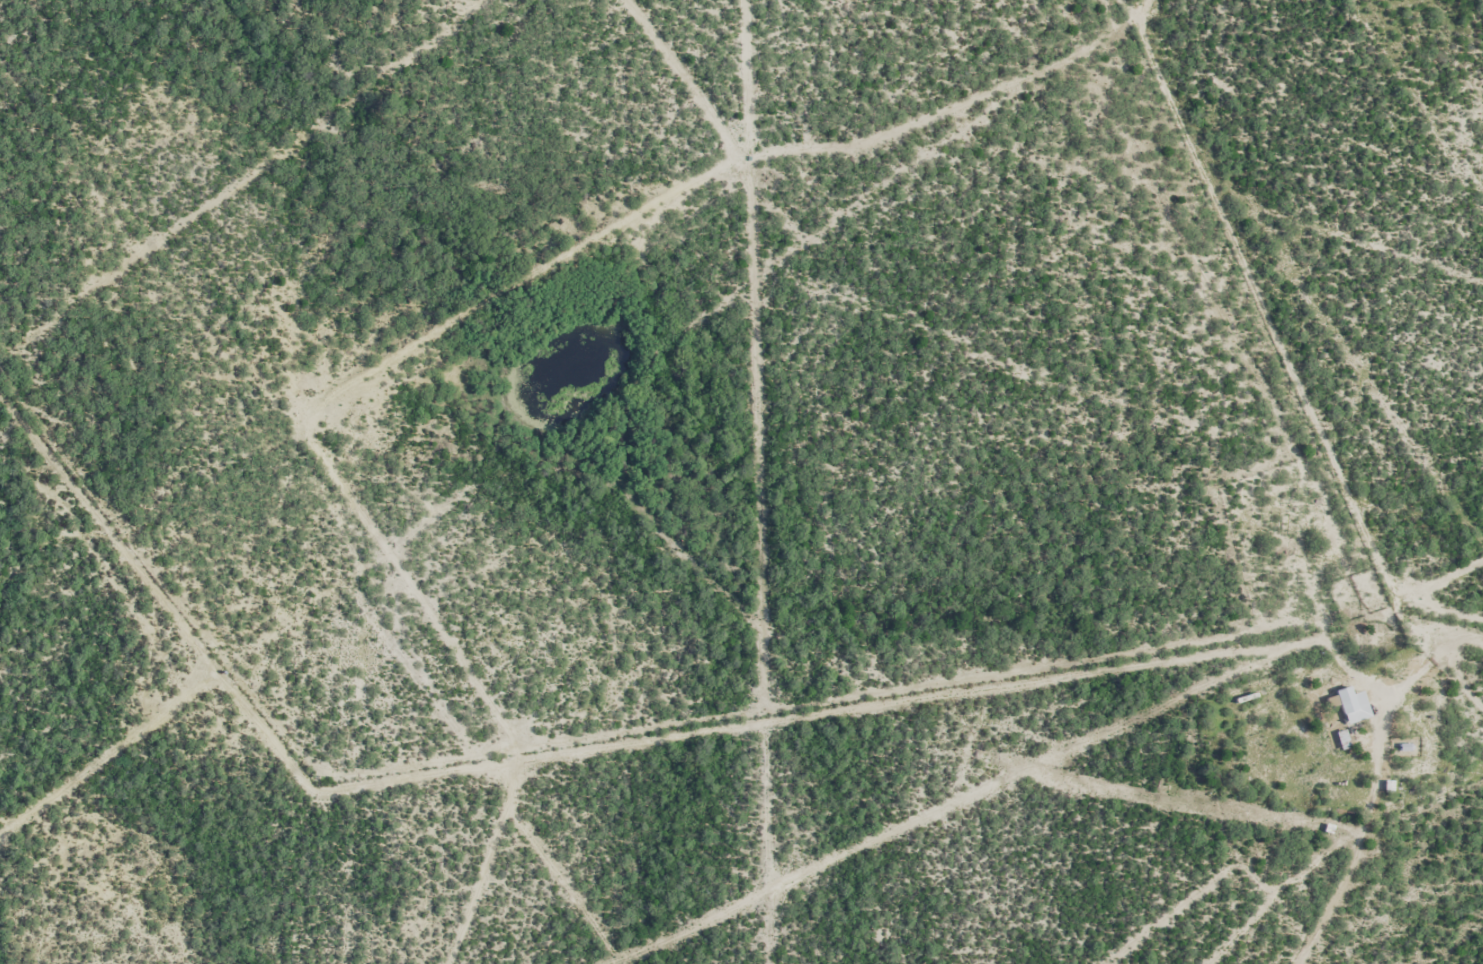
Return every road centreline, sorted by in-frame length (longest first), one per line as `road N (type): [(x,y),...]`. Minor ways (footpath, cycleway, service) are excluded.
road 1 (residential): [(1430,963),(1397,746)]

